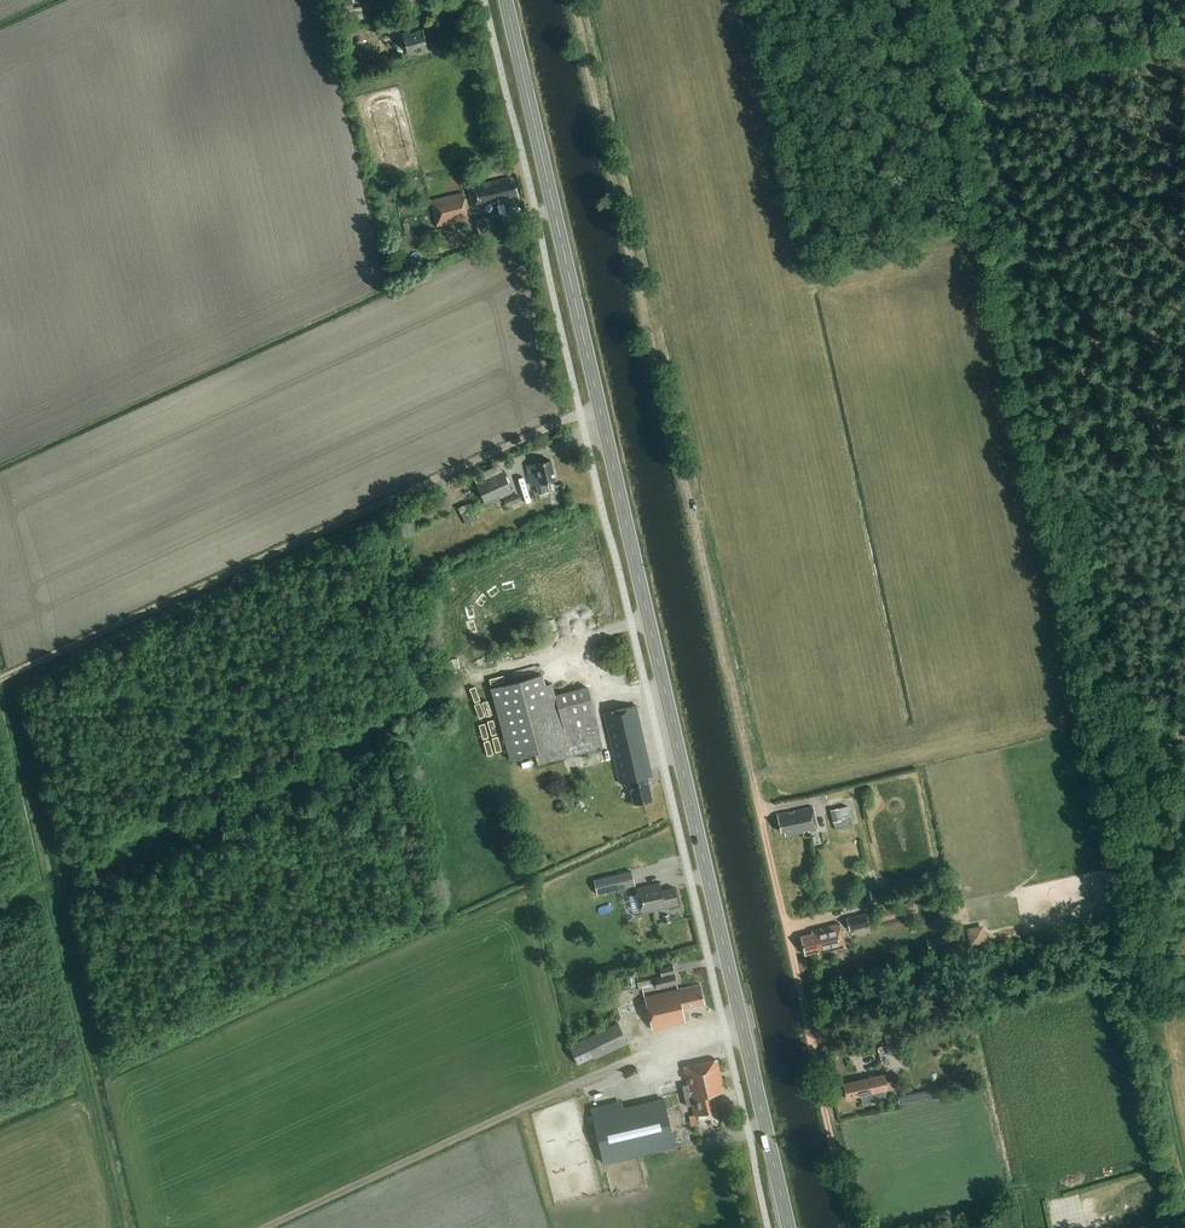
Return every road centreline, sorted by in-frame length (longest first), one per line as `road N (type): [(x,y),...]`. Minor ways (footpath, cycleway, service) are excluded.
road 1 (primary): [(789,1227),(505,0)]
road 2 (track): [(851,1227),(573,0)]
road 3 (track): [(466,687),(0,907)]
road 4 (track): [(437,477),(0,678)]
road 5 (track): [(264,1227),(580,1083)]
road 6 (track): [(1184,699),(1119,720),(1169,967)]

